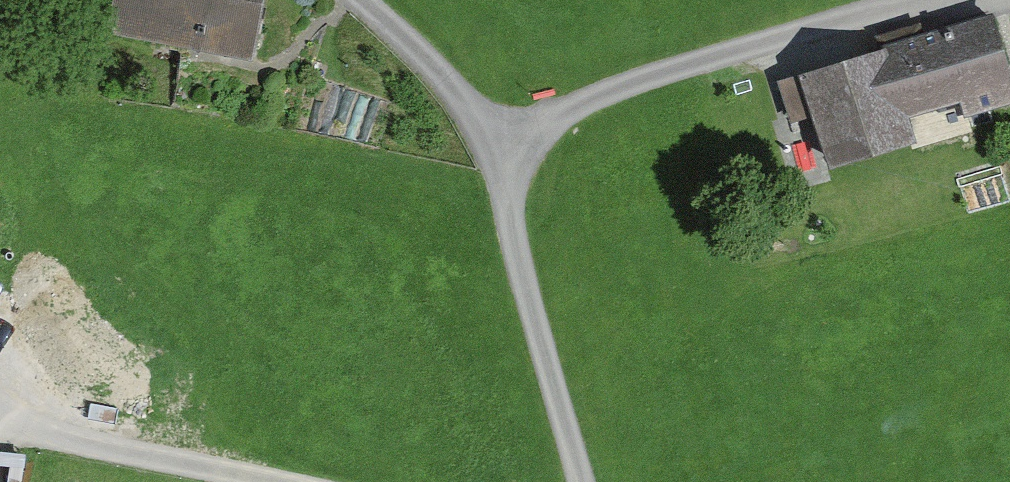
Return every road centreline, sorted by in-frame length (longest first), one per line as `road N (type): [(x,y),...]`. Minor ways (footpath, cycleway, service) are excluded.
road 1 (unclassified): [(917,0),(595,96),(501,139)]
road 2 (residential): [(501,139),(517,250),(580,481)]
road 3 (track): [(0,428),(279,481)]
road 4 (residential): [(356,0),(425,58),(501,139)]

